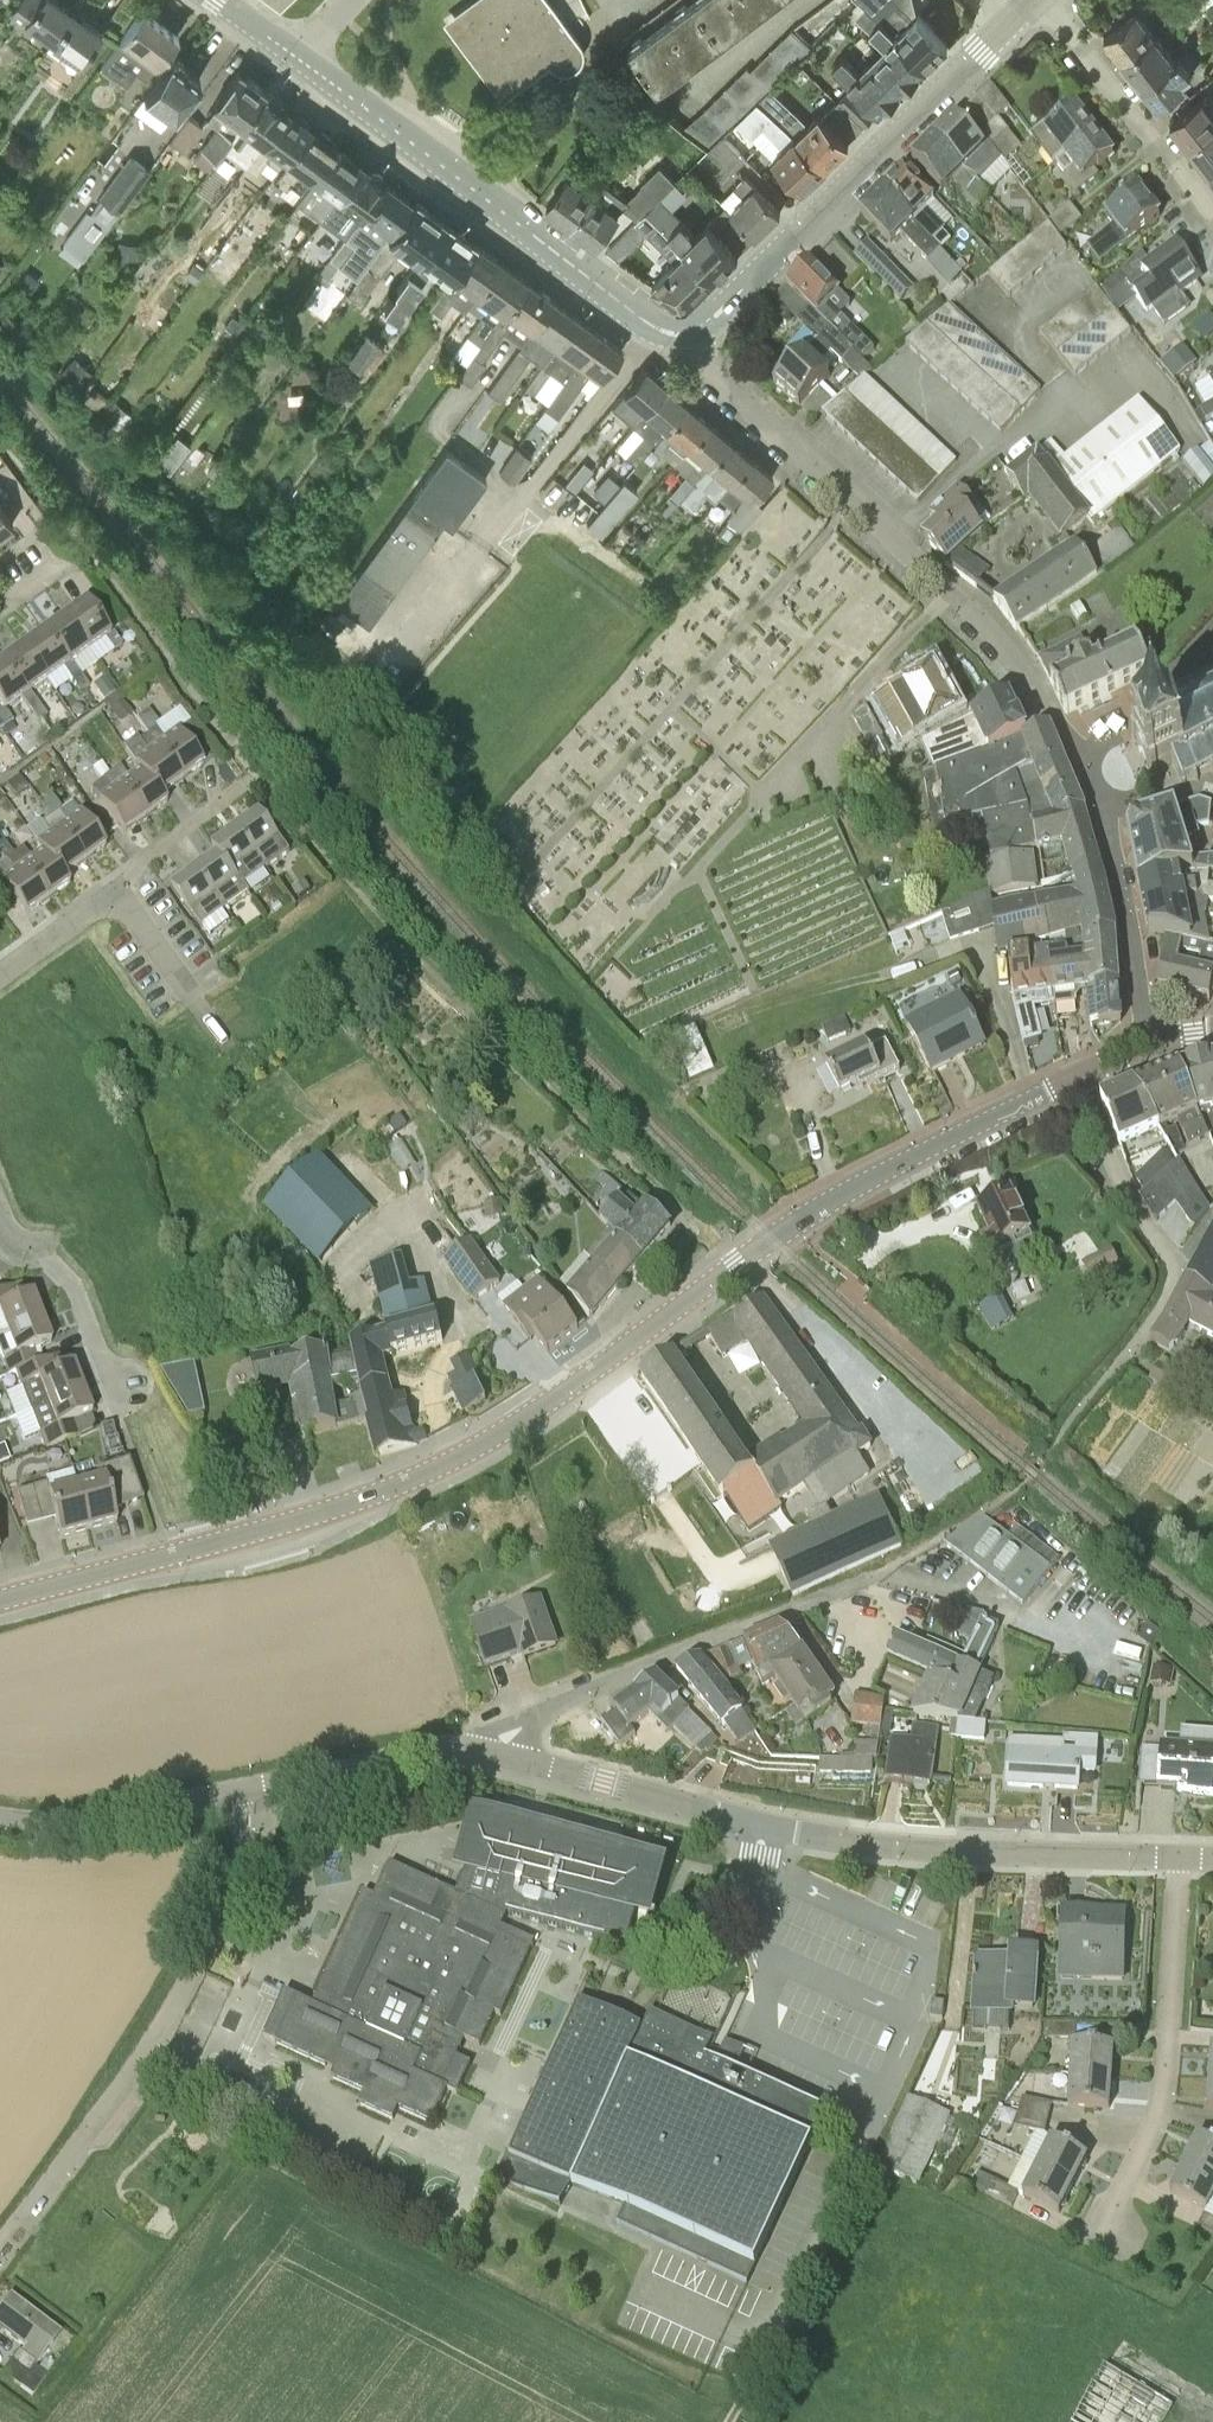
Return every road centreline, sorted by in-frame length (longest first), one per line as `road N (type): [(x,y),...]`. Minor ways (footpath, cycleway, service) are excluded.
road 1 (residential): [(1148,1042),(1115,863),(1067,731),(996,630),(712,367),(696,331)]
road 2 (residential): [(1178,1858),(821,1836),(489,1750)]
road 3 (tertiary): [(0,1601),(373,1495),(507,1429),(624,1347)]
road 4 (residential): [(489,1750),(555,1708),(873,1578),(993,1507)]
road 5 (unclassified): [(239,1790),(238,1862),(180,1996),(0,2248)]
road 6 (tertiary): [(696,331),(654,327),(305,59)]
road 7 (tertiary): [(1020,17),(696,331)]
road 8 (residential): [(1095,2249),(1158,2116),(1178,1858)]
road 9 (residential): [(1080,1407),(1142,1334),(1181,1267),(1132,1202),(1079,1076)]
road 10 (tertiary): [(1079,1076),(880,1174),(771,1239)]
road 11 (residential): [(256,775),(138,861),(118,890),(0,972)]
road 12 (residential): [(1212,217),(1046,0)]
road 13 (residential): [(239,1790),(433,1752),(489,1750)]
road 14 (residential): [(0,1817),(54,1824),(239,1790)]
road 15 (residential): [(117,1410),(75,1286),(0,1215)]
road 16 (residential): [(624,1347),(612,1315),(688,1225),(645,1181)]
road 17 (tertiary): [(624,1347),(771,1239)]

